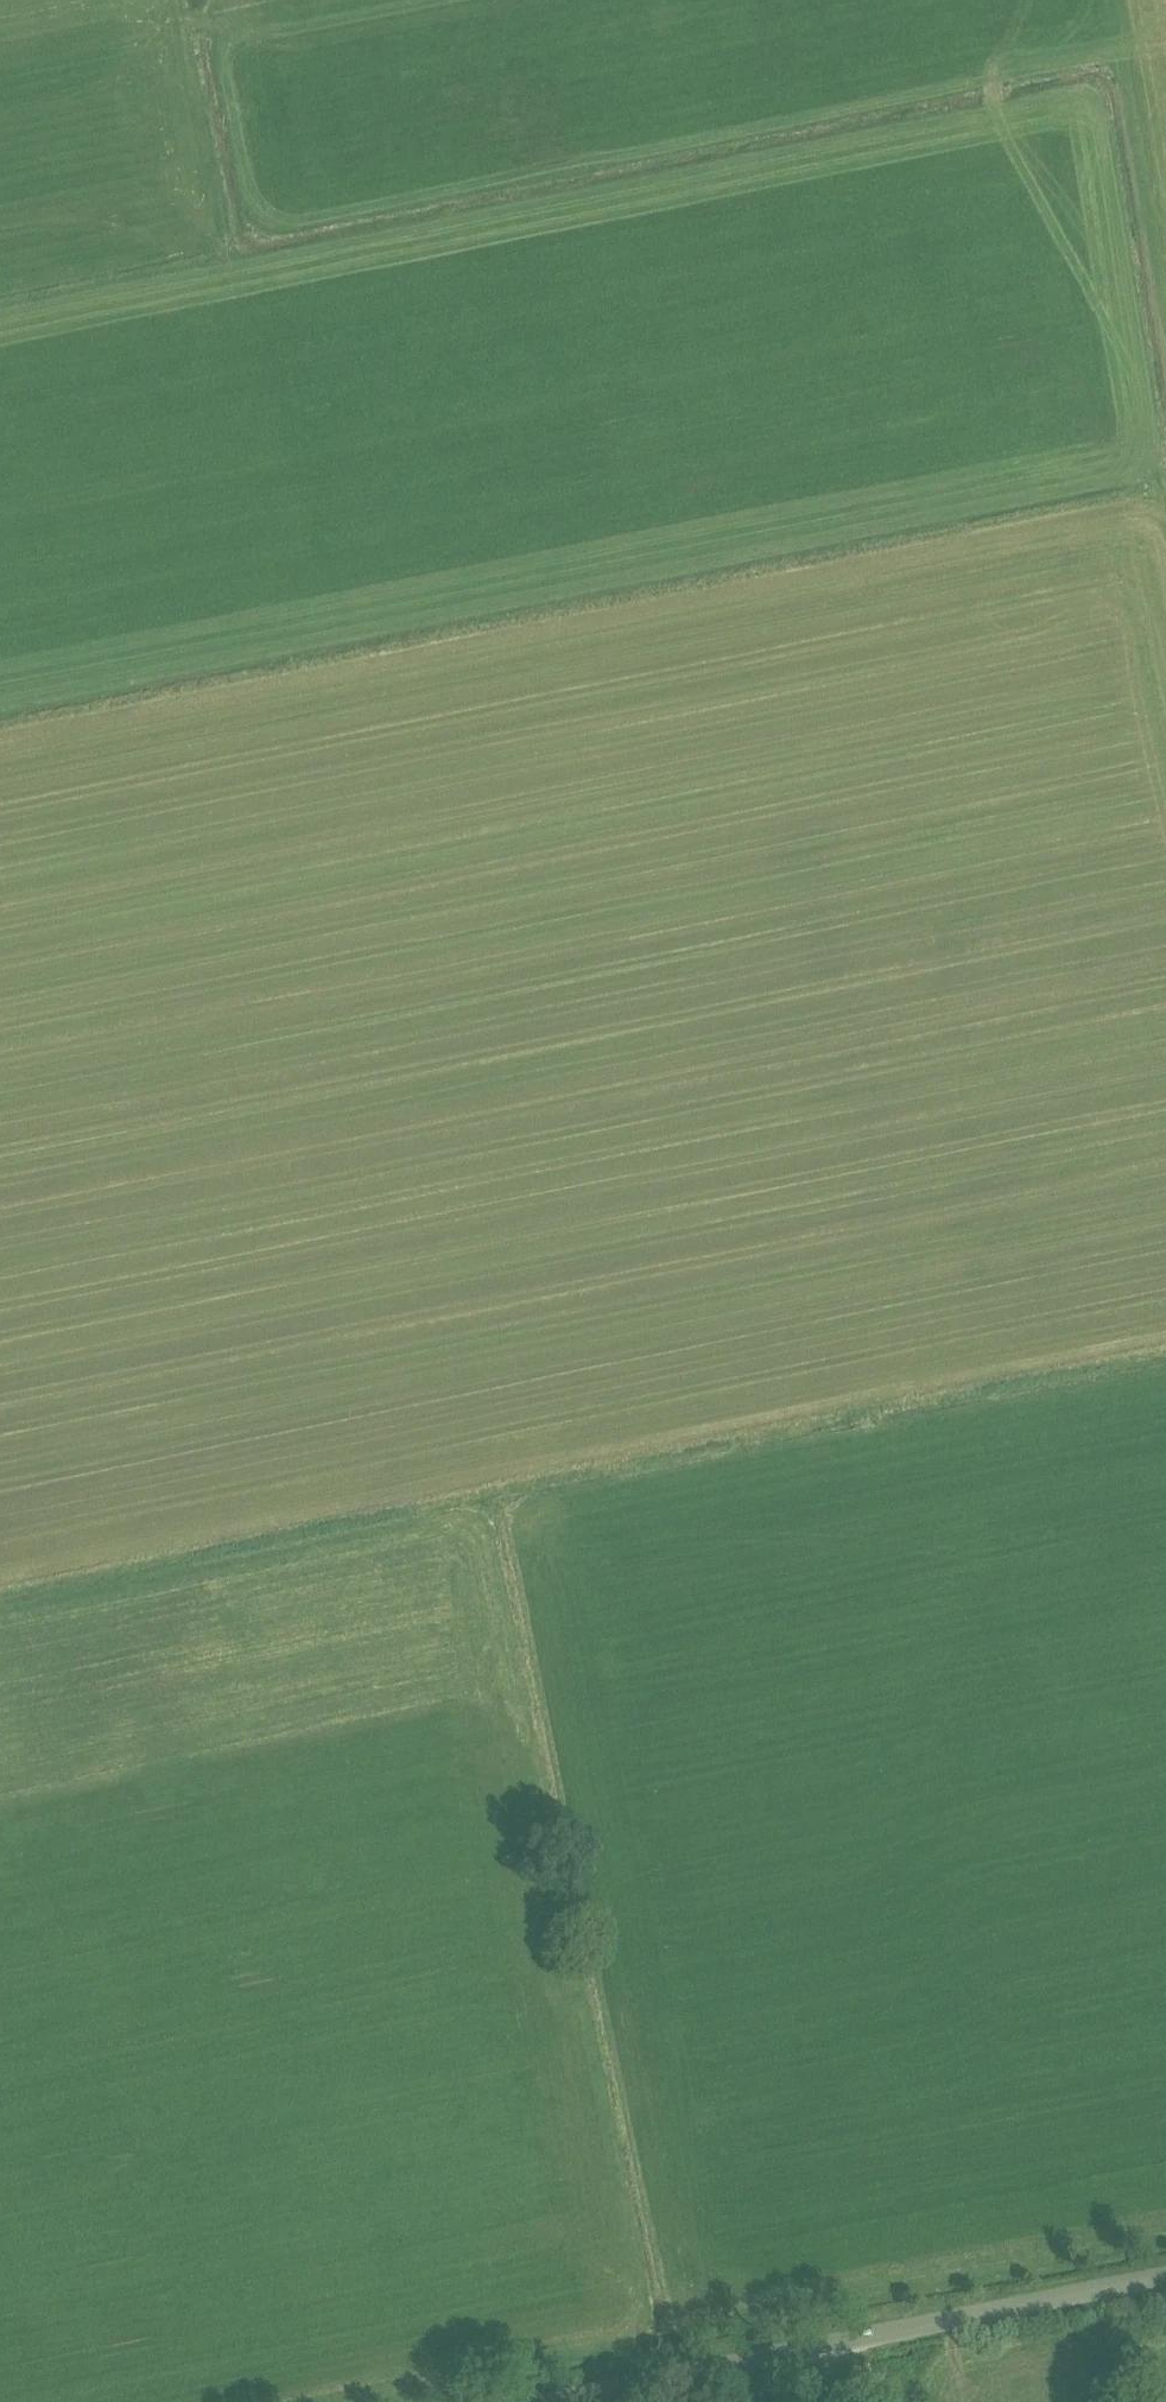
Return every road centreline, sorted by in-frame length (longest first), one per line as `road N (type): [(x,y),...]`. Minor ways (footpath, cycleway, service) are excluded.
road 1 (unclassified): [(576,2401),(1165,2279)]

